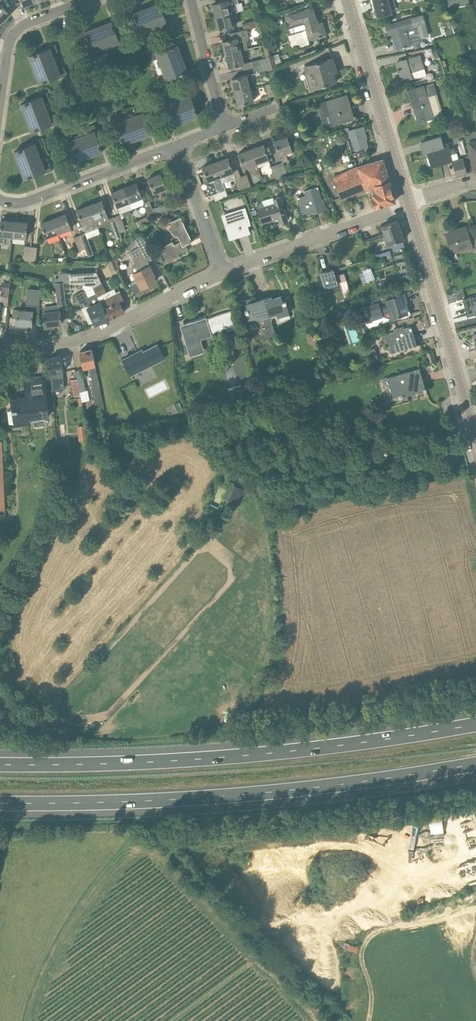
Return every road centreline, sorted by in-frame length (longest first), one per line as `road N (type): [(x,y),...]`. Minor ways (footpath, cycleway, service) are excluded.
road 1 (motorway): [(475,723),(240,756),(0,765)]
road 2 (motorway): [(0,802),(222,796),(475,764)]
road 3 (track): [(318,1020),(148,851),(112,880),(63,947),(34,1020)]
road 4 (tertiary): [(475,439),(408,204)]
road 5 (residential): [(0,345),(74,342),(224,273)]
road 6 (tertiary): [(408,204),(347,0)]
road 7 (residential): [(224,273),(408,204)]
road 8 (residential): [(0,201),(31,201),(177,147)]
road 9 (residential): [(90,0),(19,28),(7,49),(0,96)]
road 10 (residential): [(224,273),(177,147)]
road 11 (residential): [(224,128),(191,0)]

